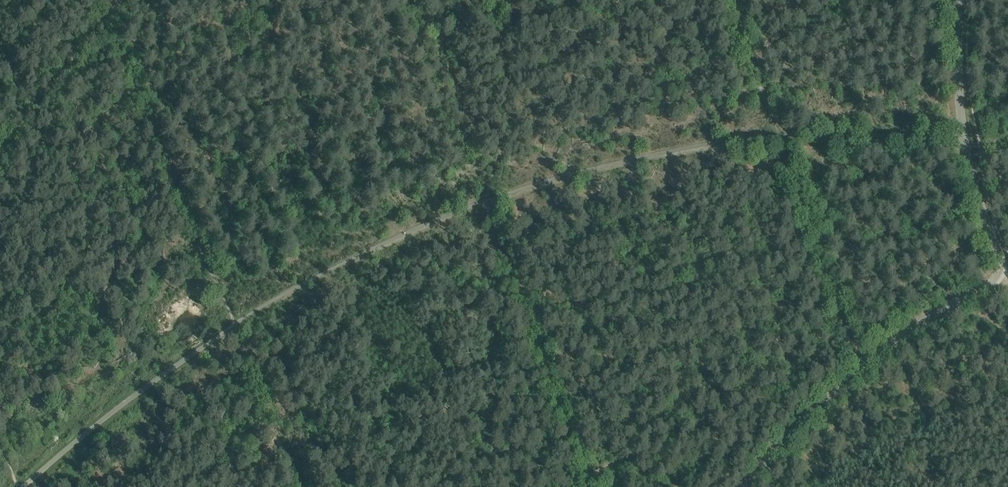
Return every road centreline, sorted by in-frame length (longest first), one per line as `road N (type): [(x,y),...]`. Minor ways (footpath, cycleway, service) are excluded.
road 1 (unclassified): [(749,486),(862,366),(1007,273)]
road 2 (unclassified): [(1007,272),(964,143),(958,0)]
road 3 (track): [(0,152),(122,0)]

